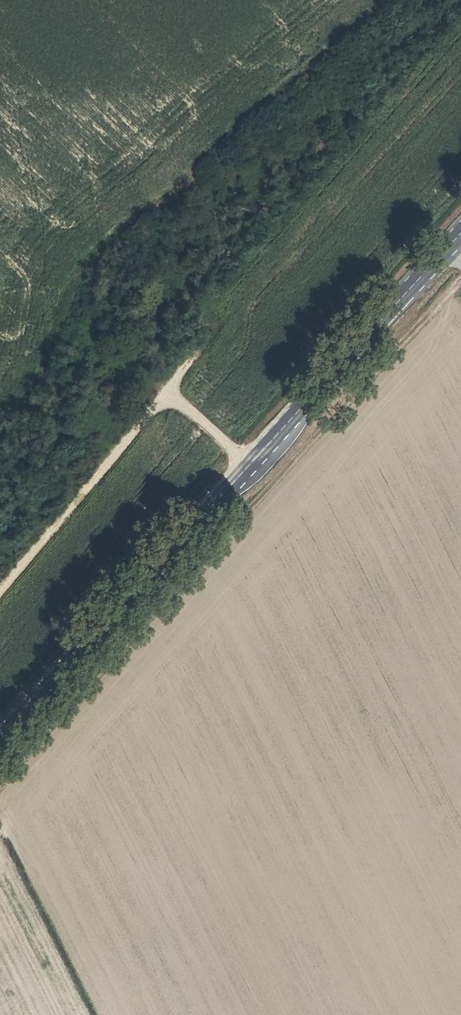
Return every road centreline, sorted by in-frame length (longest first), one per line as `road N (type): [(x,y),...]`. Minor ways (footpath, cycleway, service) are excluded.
road 1 (primary): [(456,235),(0,738)]

